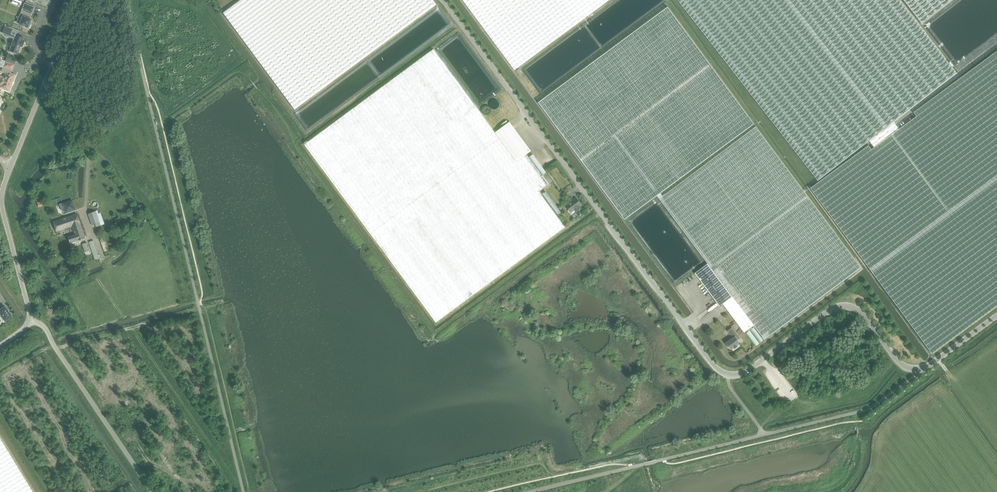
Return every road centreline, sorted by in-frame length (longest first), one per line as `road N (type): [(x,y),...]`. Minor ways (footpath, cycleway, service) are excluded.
road 1 (tertiary): [(442,0),(719,370),(743,372),(845,304),(856,306),(910,368),(930,364),(996,314)]
road 2 (unclassified): [(0,345),(30,320),(2,192),(46,80)]
road 3 (unclassified): [(86,200),(87,146),(46,80)]

